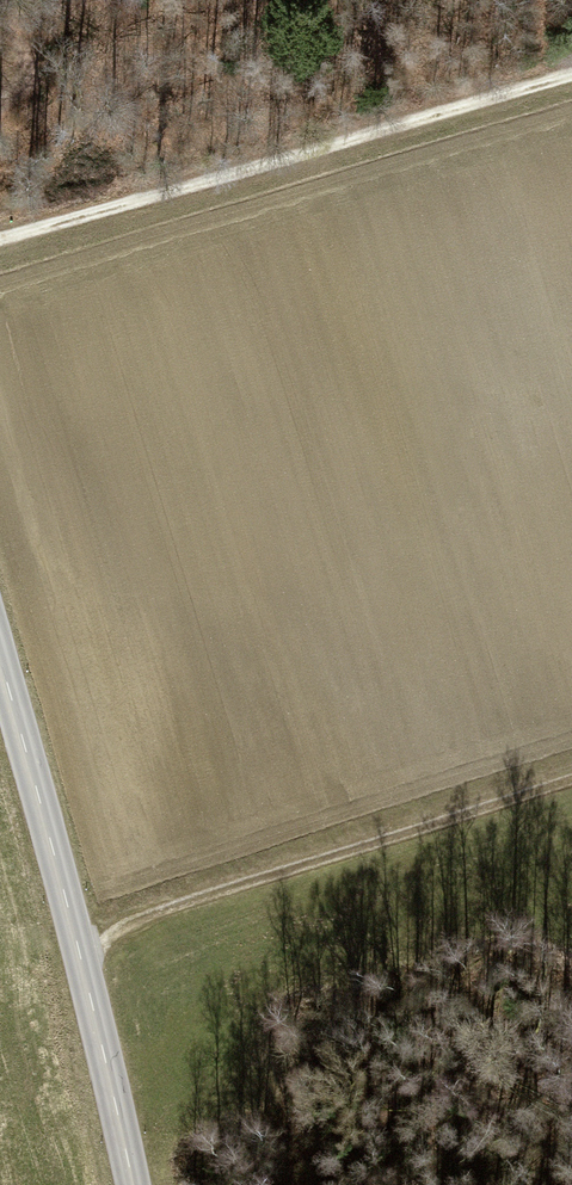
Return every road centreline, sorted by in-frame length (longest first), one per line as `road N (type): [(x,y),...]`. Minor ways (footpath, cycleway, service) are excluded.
road 1 (track): [(0,239),(571,74)]
road 2 (tertiary): [(138,1184),(0,665)]
road 3 (track): [(82,955),(148,915),(571,778)]

